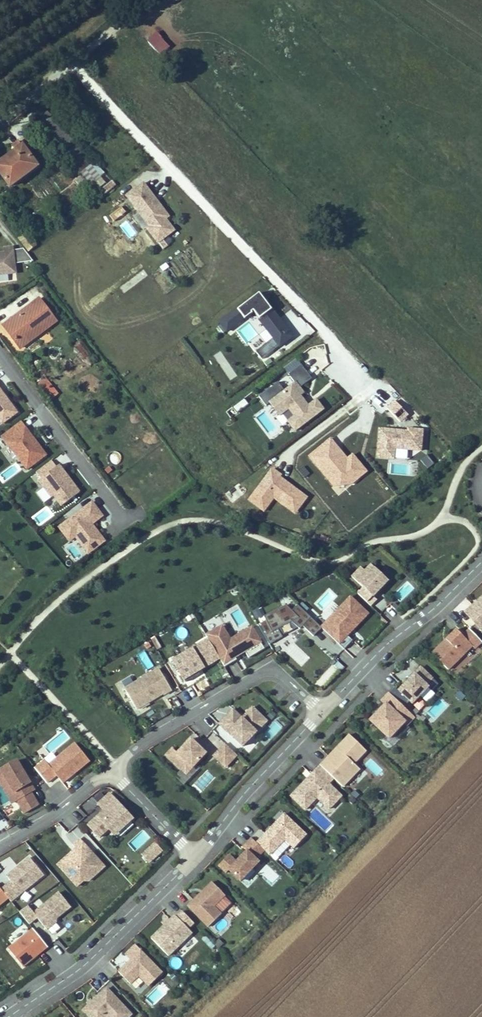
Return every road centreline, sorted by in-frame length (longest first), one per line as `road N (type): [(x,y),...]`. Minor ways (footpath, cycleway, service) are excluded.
road 1 (residential): [(0,116),(70,62),(350,363)]
road 2 (residential): [(11,1016),(102,948),(196,857),(320,710)]
road 3 (residential): [(0,848),(145,746),(275,670),(320,710)]
road 4 (residential): [(320,710),(481,560)]
road 5 (residential): [(0,354),(121,520)]

